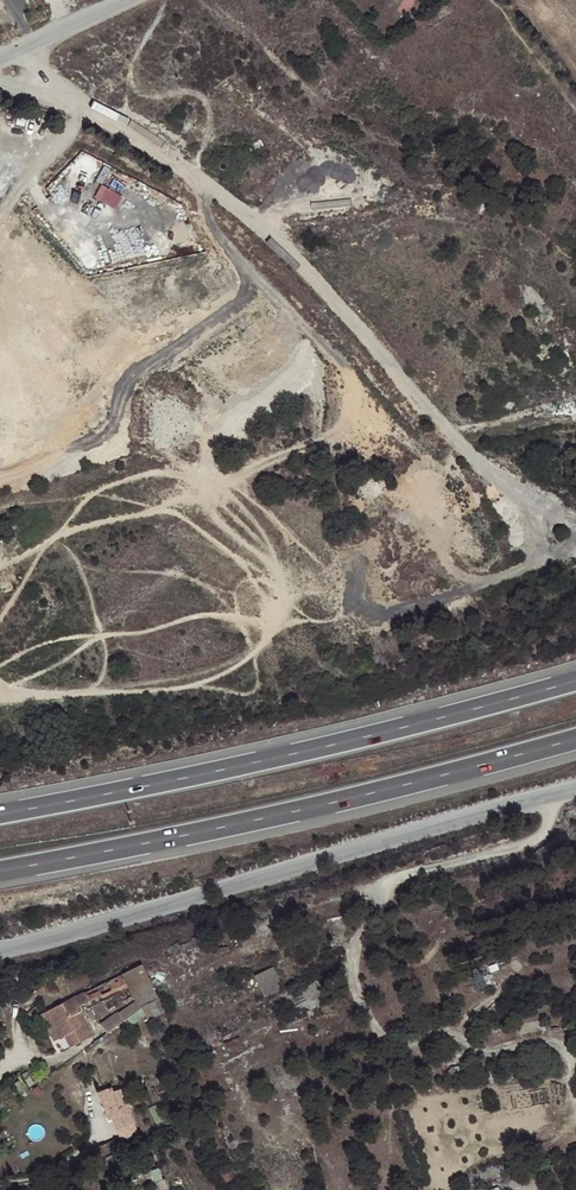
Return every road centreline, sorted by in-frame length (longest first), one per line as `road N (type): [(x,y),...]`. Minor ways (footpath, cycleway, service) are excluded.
road 1 (unclassified): [(0,948),(575,788)]
road 2 (motorway): [(575,680),(248,765),(0,812)]
road 3 (motorway): [(0,869),(264,820),(575,739)]
road 4 (unclassified): [(124,0),(0,59)]

